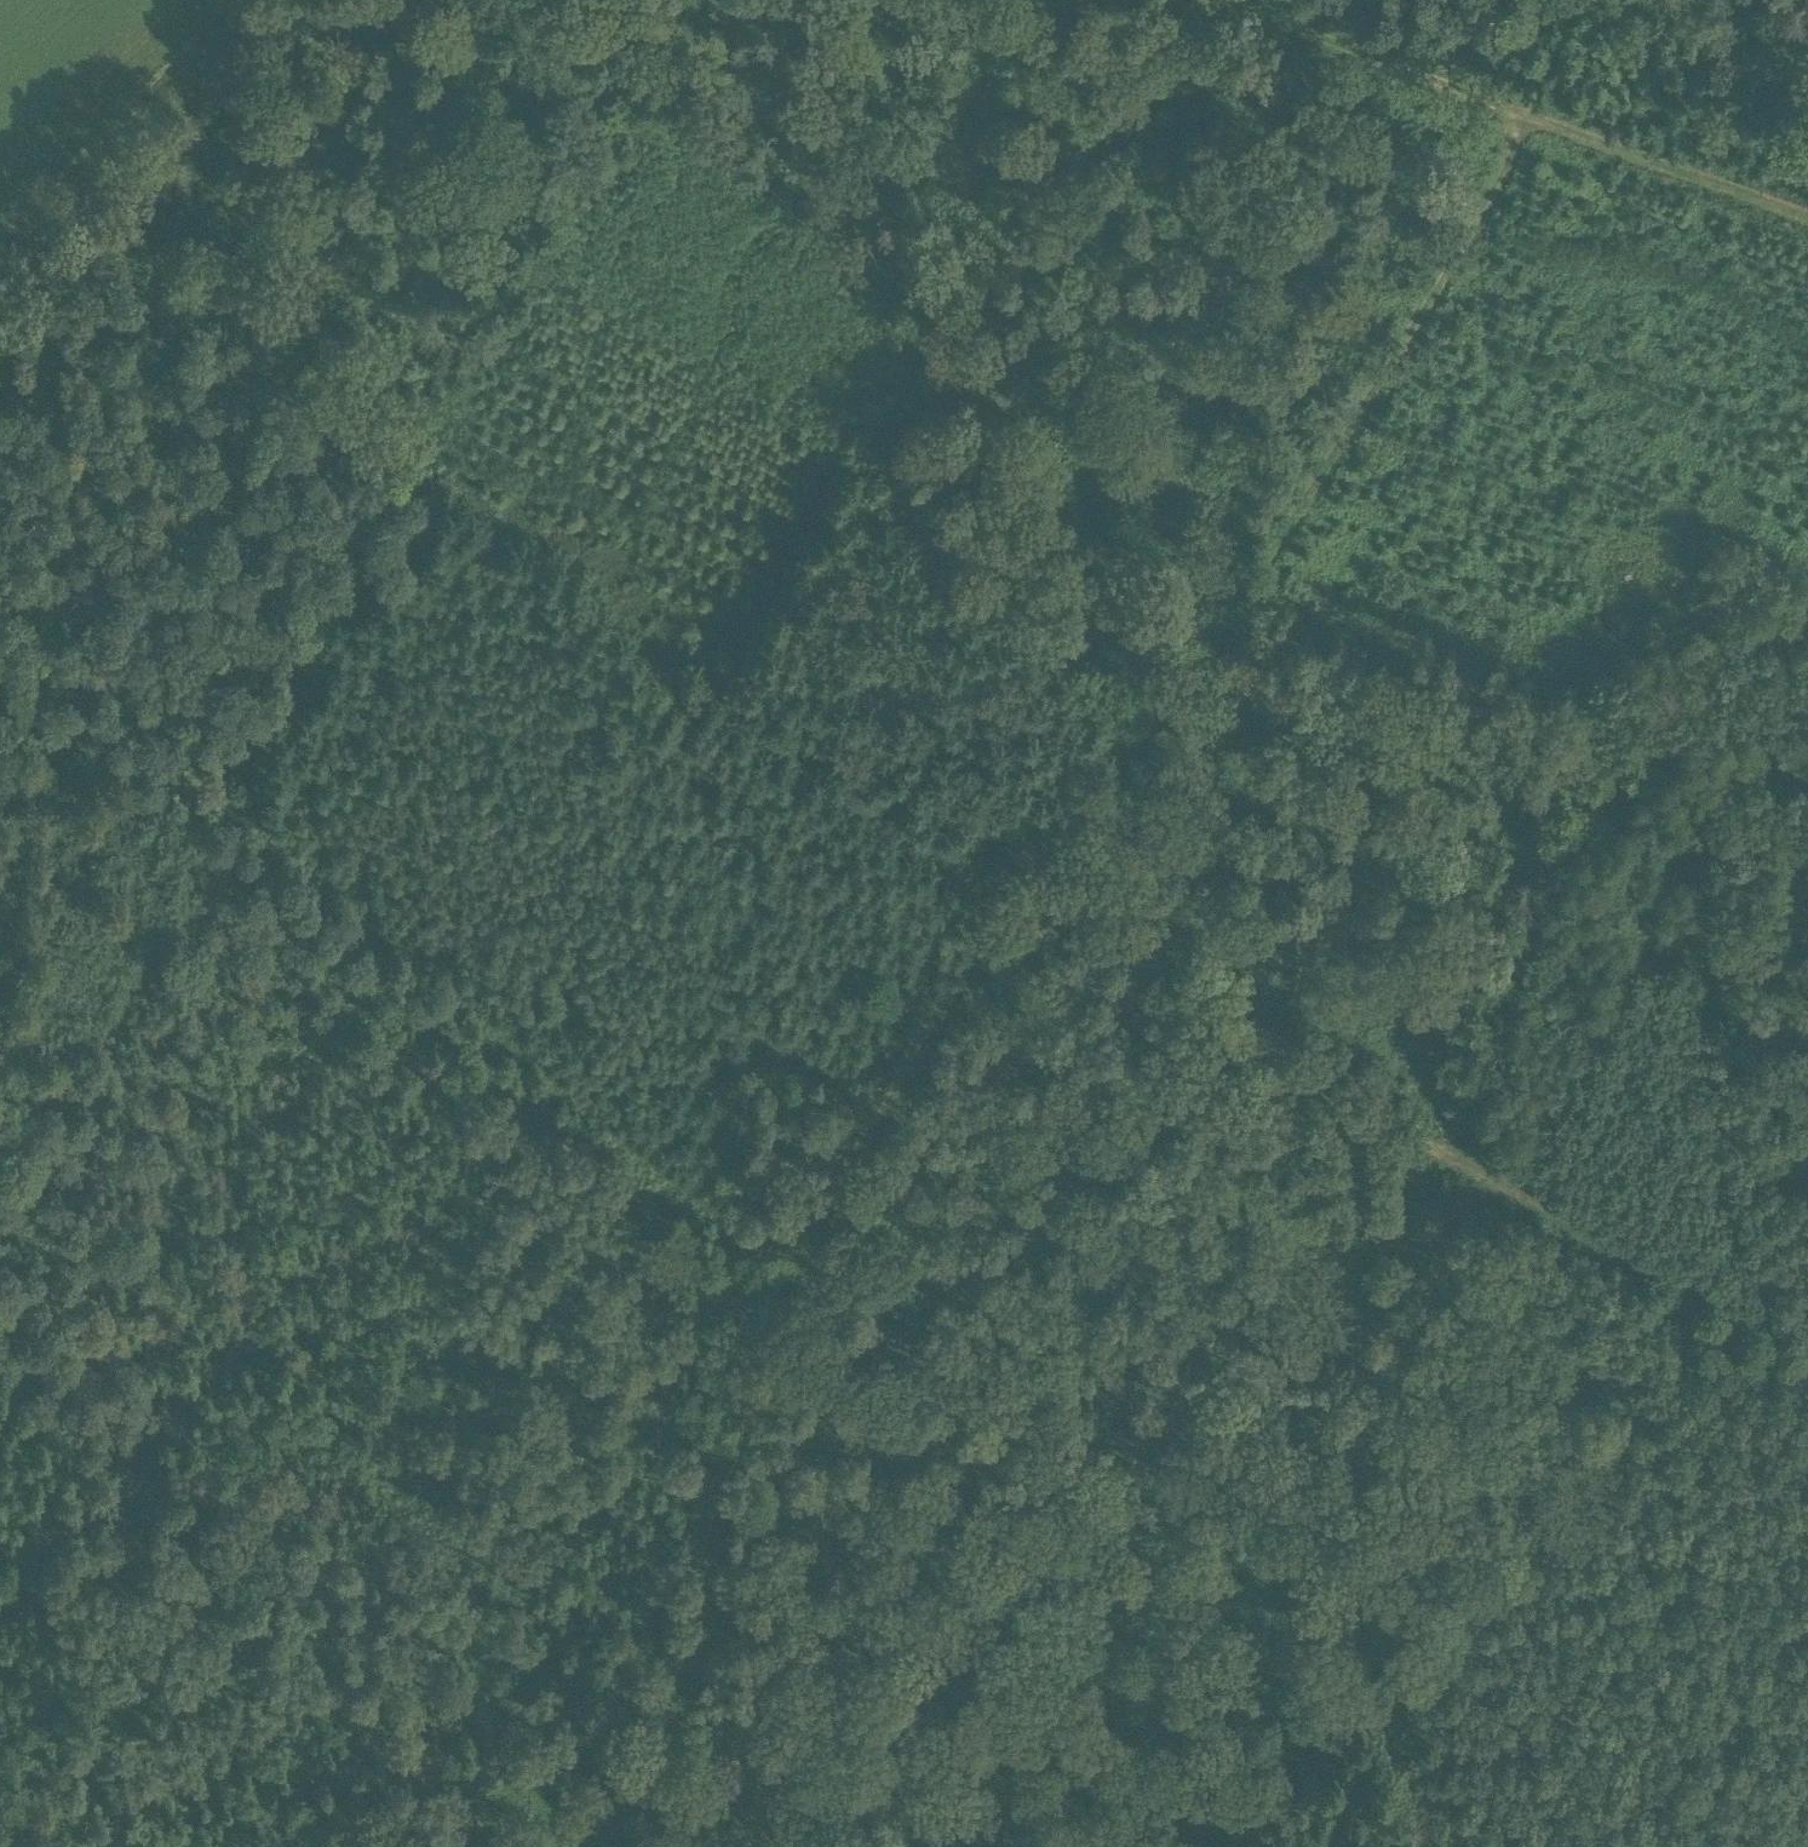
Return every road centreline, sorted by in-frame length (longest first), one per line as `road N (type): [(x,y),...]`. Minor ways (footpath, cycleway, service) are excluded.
road 1 (track): [(563,1761),(710,1621),(760,1378),(811,1204),(1251,578),(1470,243),(1523,118)]
road 2 (track): [(1019,898),(1481,1173),(1807,1349)]
road 3 (track): [(1807,222),(1203,0)]
road 4 (track): [(563,1761),(352,1846)]

